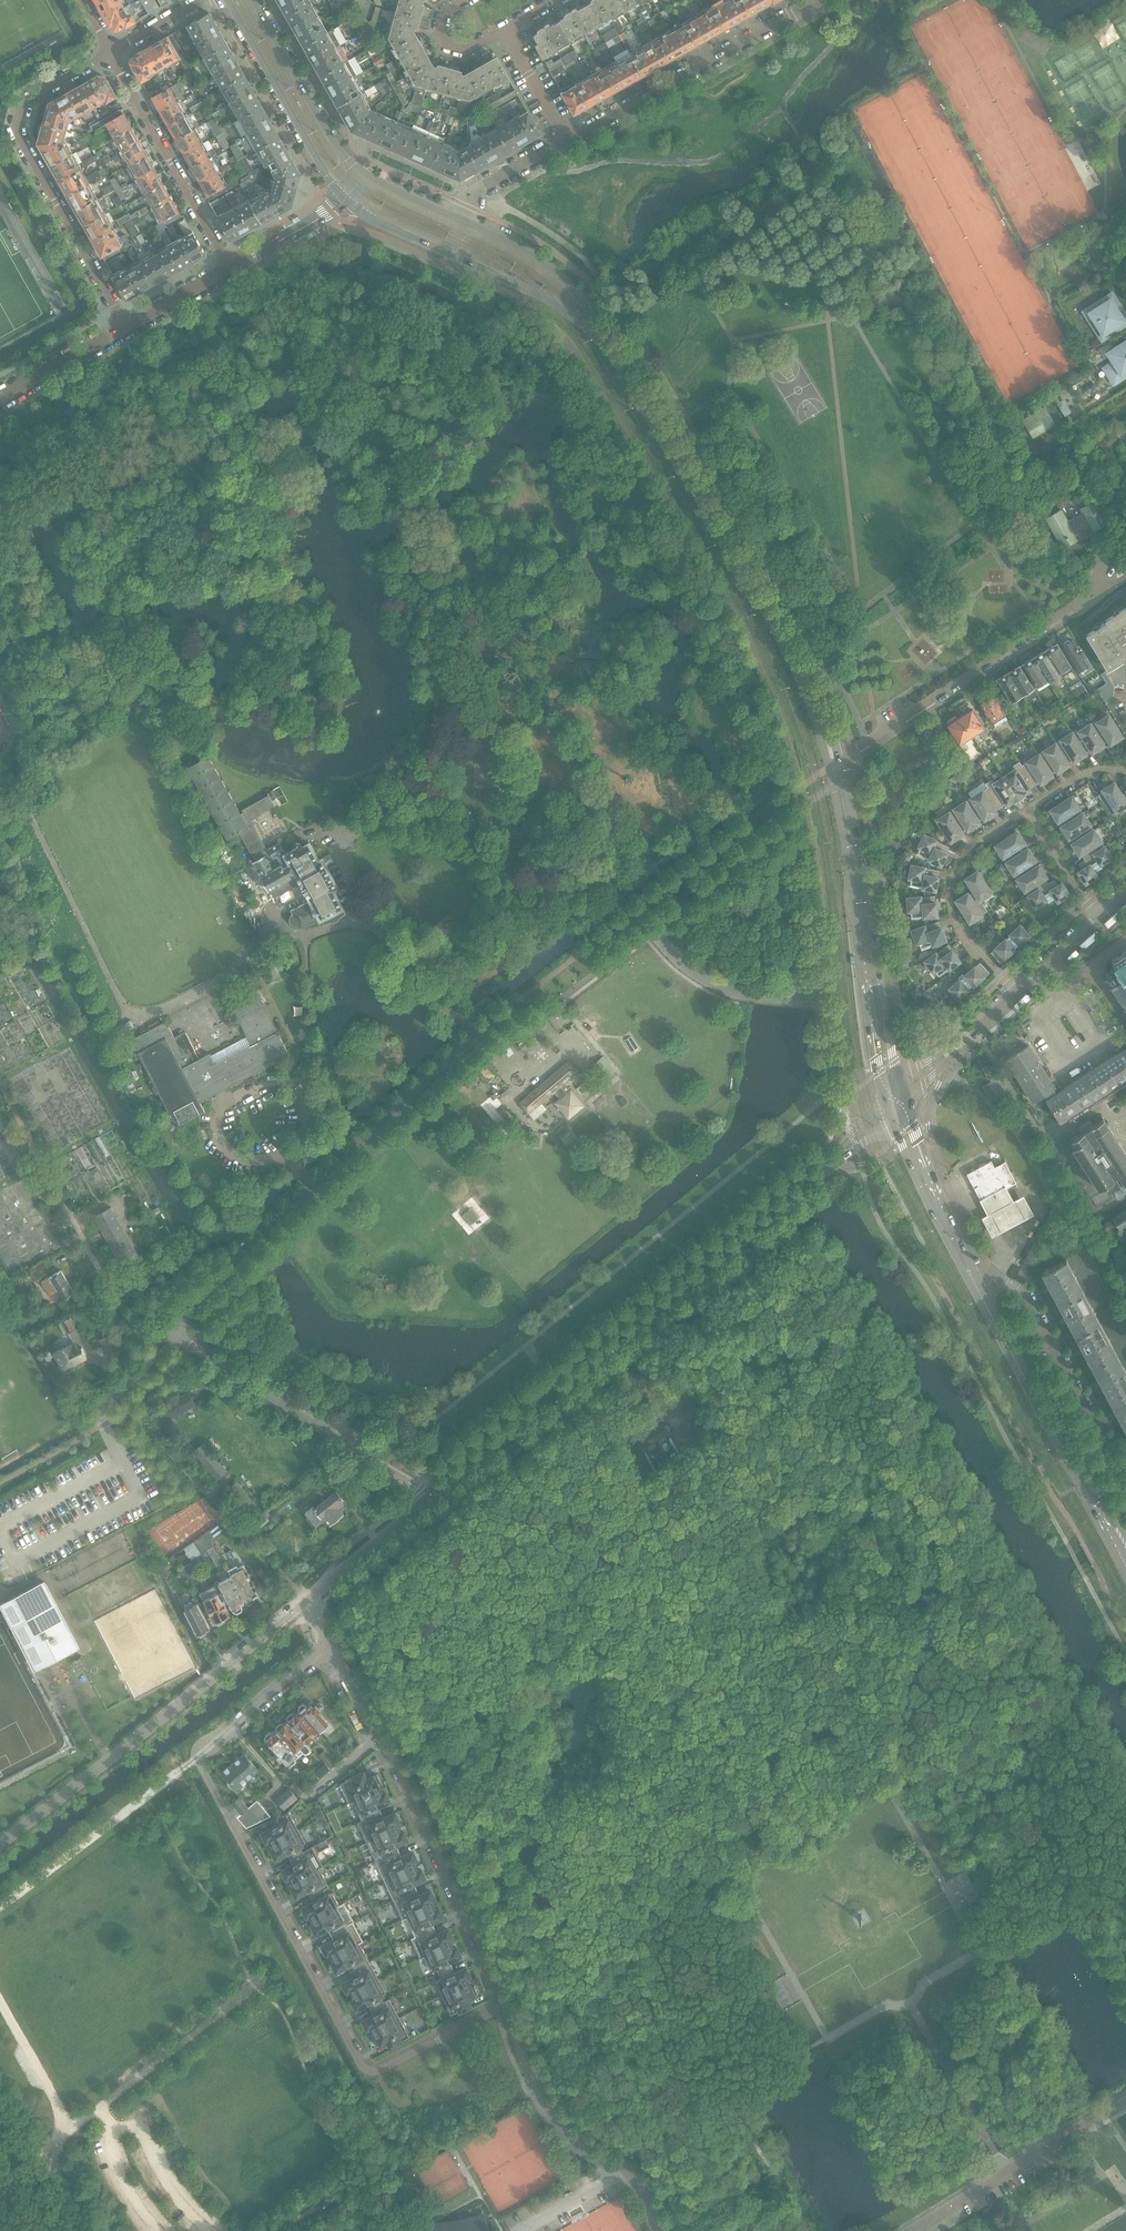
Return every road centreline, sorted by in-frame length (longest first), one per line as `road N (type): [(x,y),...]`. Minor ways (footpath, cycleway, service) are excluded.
road 1 (residential): [(332,1644),(197,1759),(360,2065),(372,2073),(507,2006),(380,1736)]
road 2 (residential): [(430,1500),(188,1343),(169,1340),(212,1279),(475,1033)]
road 3 (residential): [(430,1500),(839,1157)]
road 4 (secondary): [(816,709),(783,636),(612,349)]
road 5 (secondary): [(816,709),(885,1099)]
road 6 (residential): [(0,1844),(306,1600)]
road 7 (residential): [(110,52),(26,101),(17,130),(126,327)]
road 8 (residential): [(839,762),(1118,576)]
road 9 (secondary): [(899,1085),(839,762)]
road 10 (residential): [(567,142),(821,0)]
road 11 (residential): [(1125,1494),(1023,1295),(997,1274)]
road 12 (residential): [(912,2230),(1125,2102)]
road 13 (residential): [(230,269),(110,52)]
road 14 (secondary): [(227,0),(346,199)]
road 15 (residential): [(1027,810),(971,847),(952,879),(956,925),(997,970)]
road 16 (secondary): [(367,175),(332,139),(253,0)]
road 17 (residential): [(663,2230),(628,2175),(567,2131),(531,2075)]
road 18 (secondary): [(612,349),(586,306),(550,268),(463,221)]
road 19 (secondary): [(977,1290),(905,1108)]
road 20 (secondary): [(448,254),(553,303),(612,349)]
road 21 (secondary): [(892,1122),(977,1290)]
road 22 (secondary): [(1057,1437),(977,1290)]
road 23 (residential): [(306,1600),(430,1500)]
road 24 (secondary): [(1057,1437),(1122,1568)]
road 25 (unclassified): [(0,399),(126,327)]
road 26 (unclassified): [(230,269),(346,199)]
road 27 (residential): [(463,221),(482,187),(567,142)]
road 28 (residential): [(567,142),(504,29)]
road 29 (secondary): [(1125,1536),(1057,1437)]

